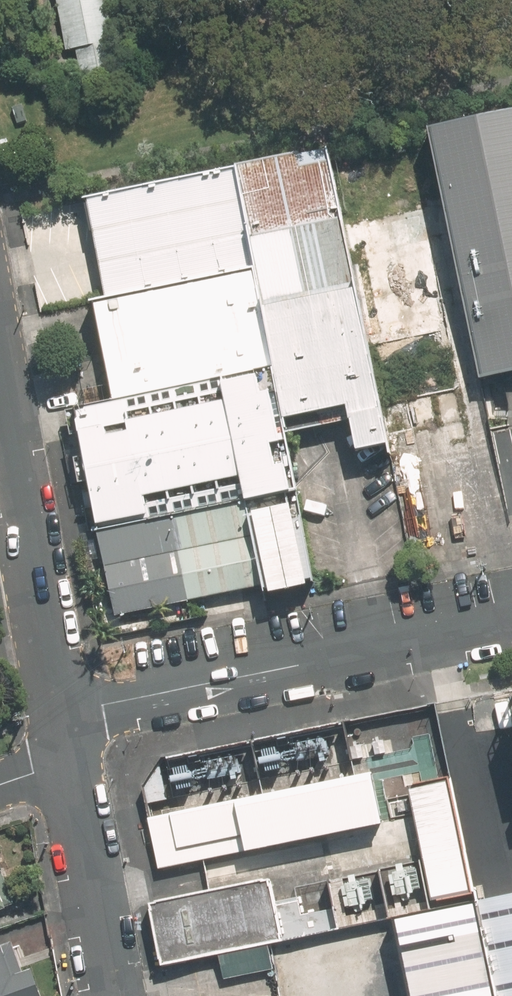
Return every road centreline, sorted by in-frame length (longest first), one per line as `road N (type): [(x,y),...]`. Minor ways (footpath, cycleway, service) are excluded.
road 1 (residential): [(64,746),(102,705),(511,623)]
road 2 (residential): [(64,746),(0,412)]
road 3 (residential): [(118,995),(64,746)]

